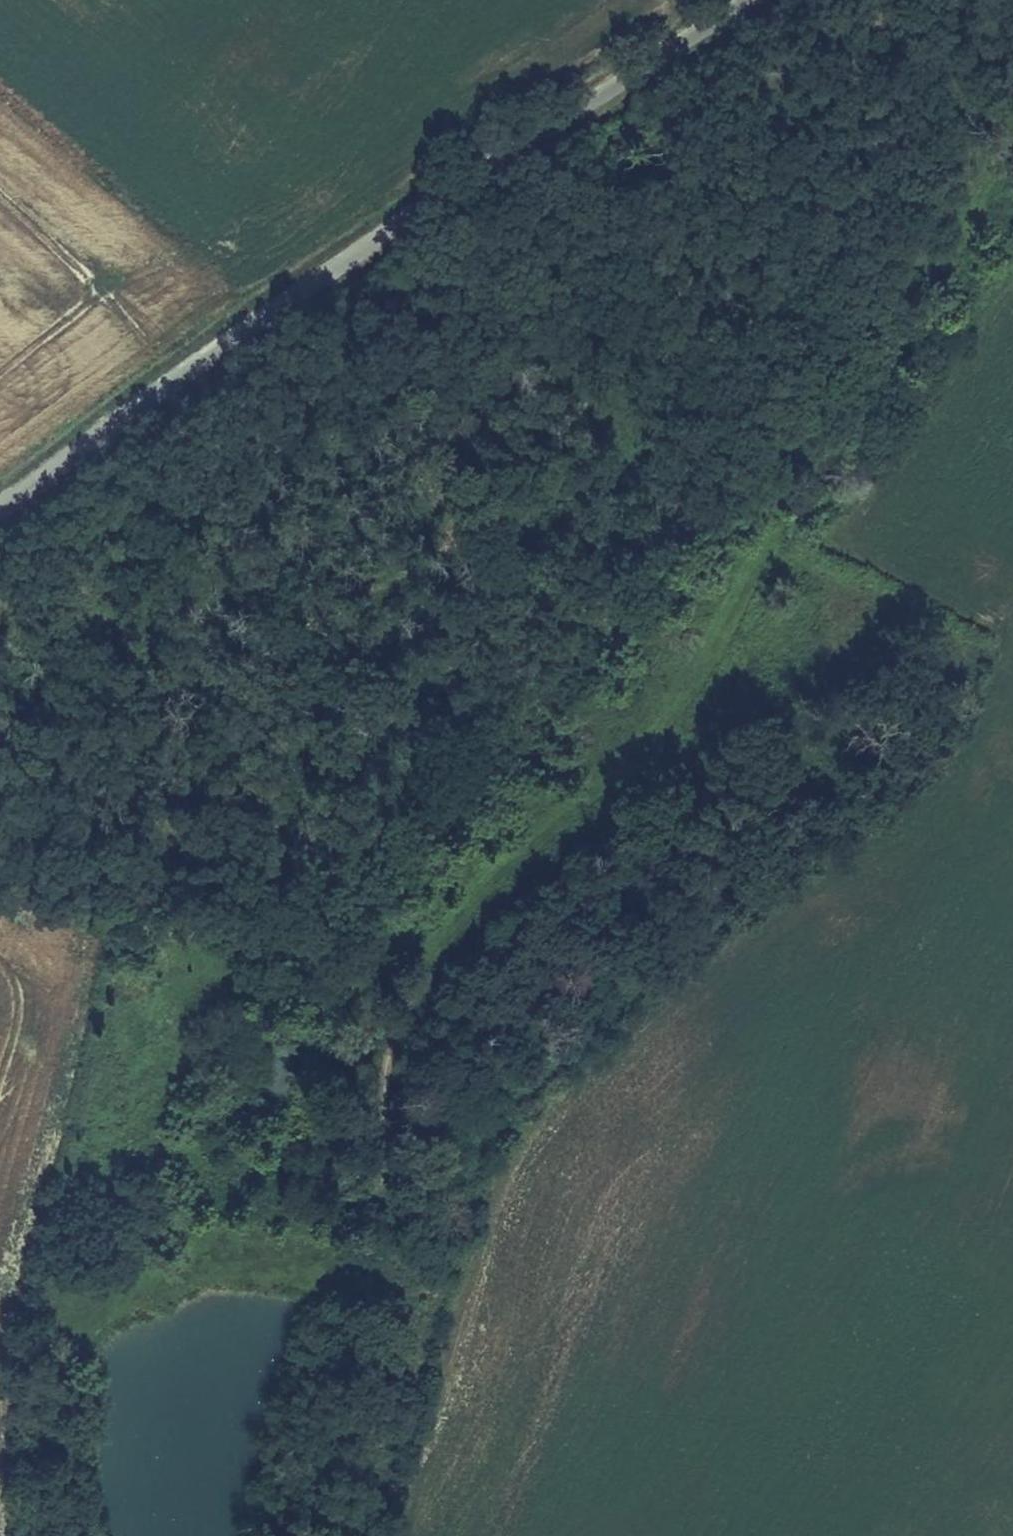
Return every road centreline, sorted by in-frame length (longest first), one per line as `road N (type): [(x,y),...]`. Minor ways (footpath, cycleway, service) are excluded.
road 1 (unclassified): [(746,0),(293,296),(0,513)]

